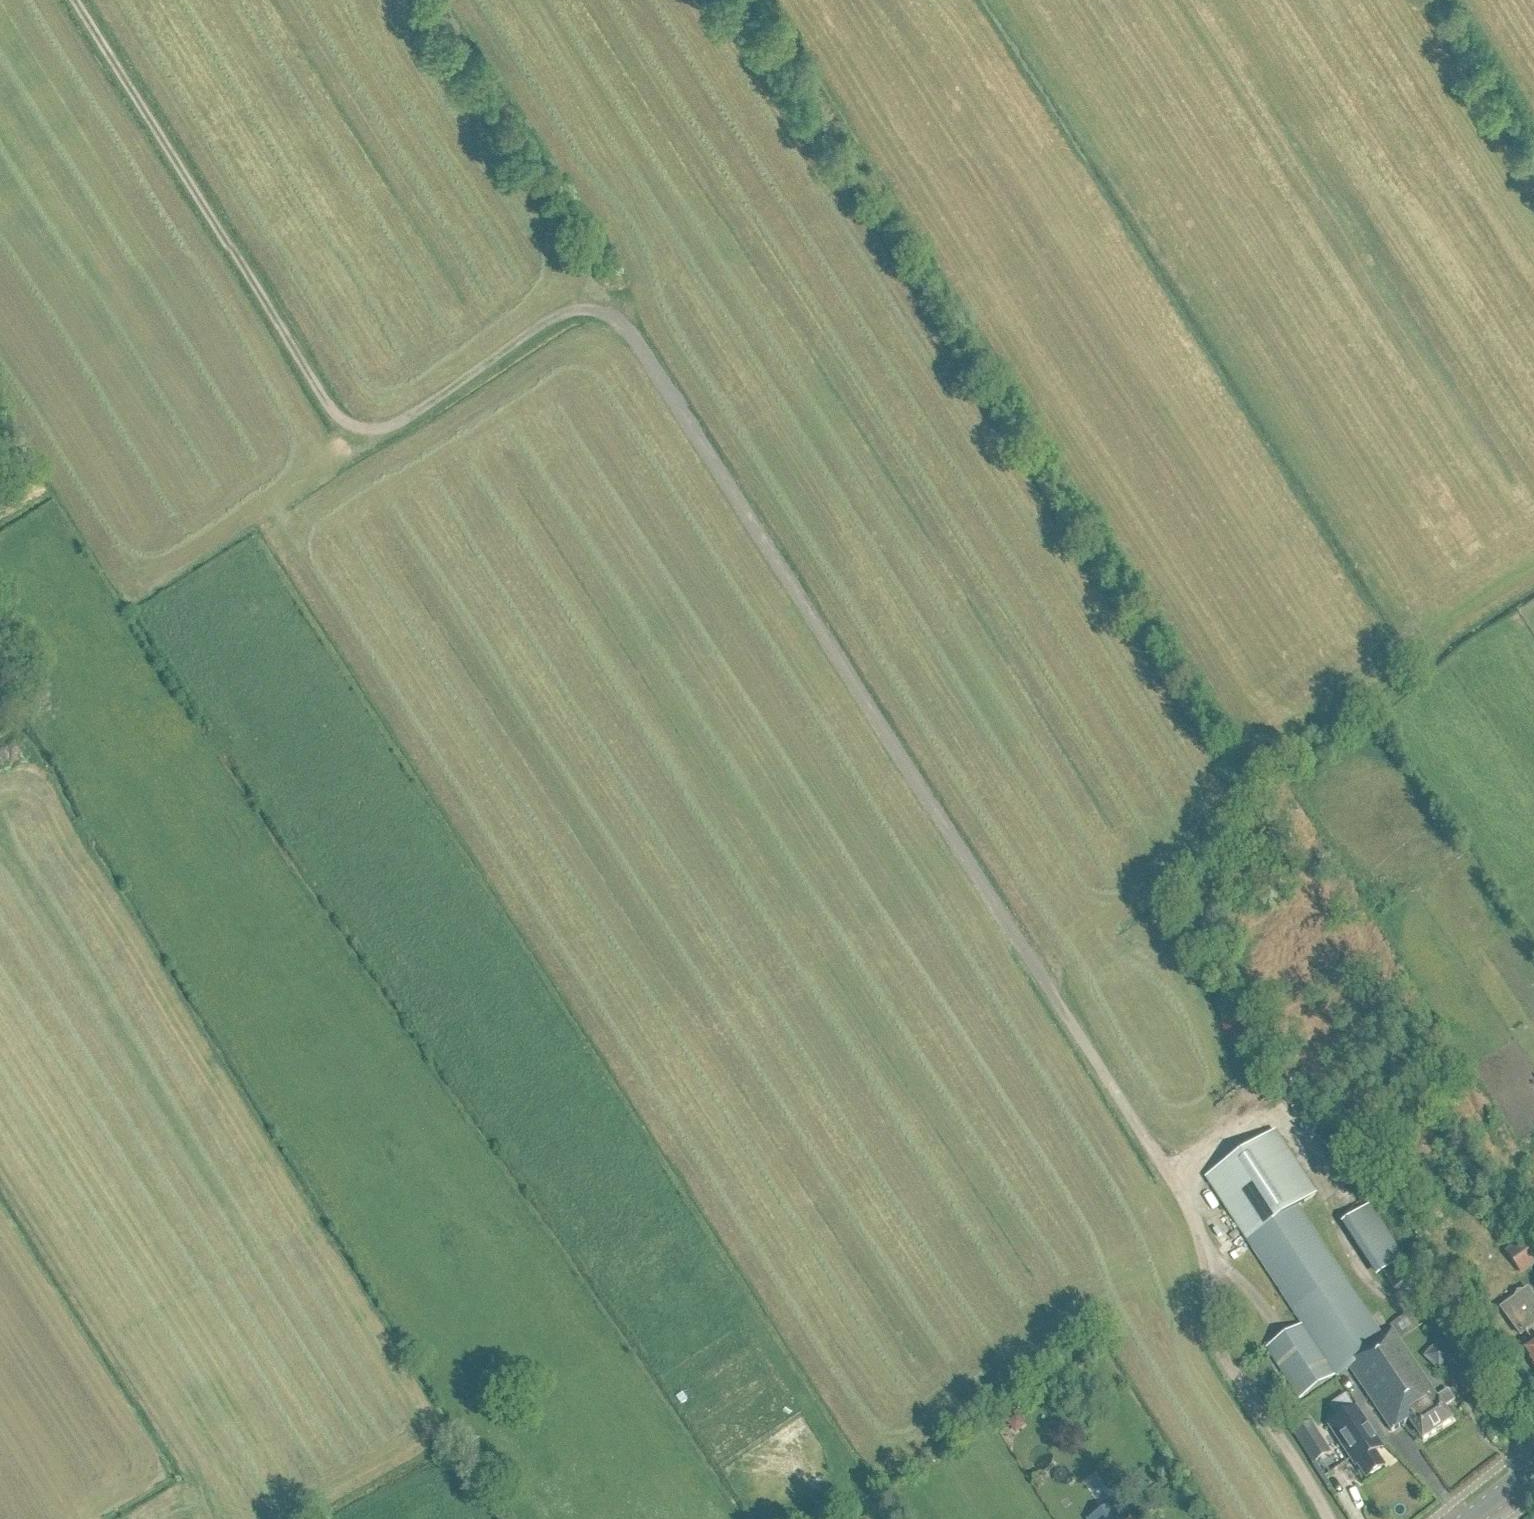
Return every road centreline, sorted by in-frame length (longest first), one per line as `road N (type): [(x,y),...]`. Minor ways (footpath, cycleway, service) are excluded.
road 1 (track): [(1327,1518),(1216,1347),(1209,1270),(1159,1164),(624,329),(612,320),(573,319),(391,430),(349,429),(336,421),(72,0)]

